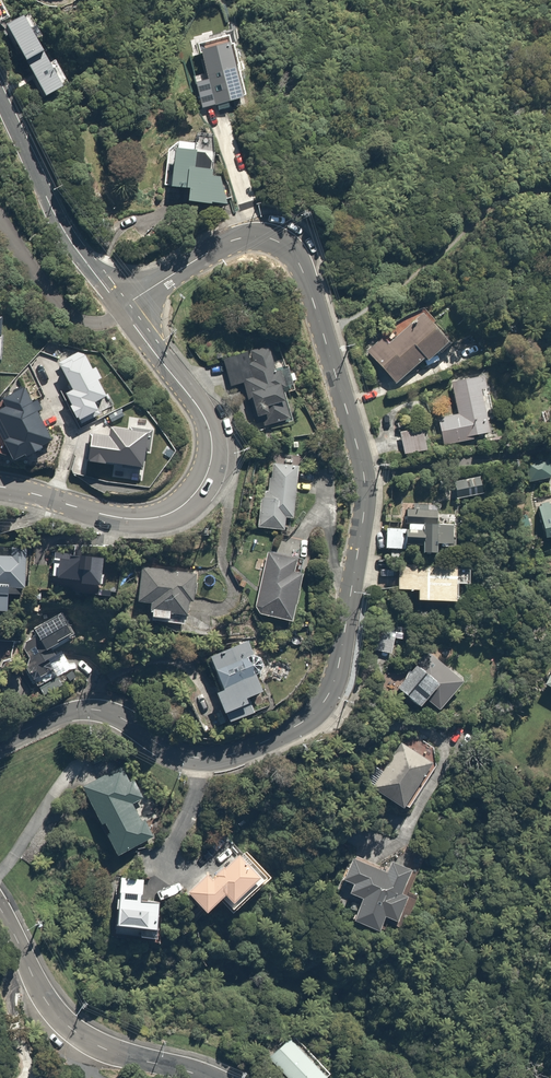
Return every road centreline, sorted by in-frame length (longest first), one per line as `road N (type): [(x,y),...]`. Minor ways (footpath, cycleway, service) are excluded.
road 1 (tertiary): [(0,742),(77,707),(105,710),(180,755),(227,757),(300,724),(334,683),(366,487),(305,277),(274,237),(247,233),(122,306)]
road 2 (tertiary): [(0,487),(137,519),(174,512),(200,486),(213,455),(207,425),(122,306)]
road 3 (tertiary): [(206,1077),(124,1056),(67,1025),(45,999),(0,909)]
road 4 (residential): [(122,306),(67,237),(0,101)]

